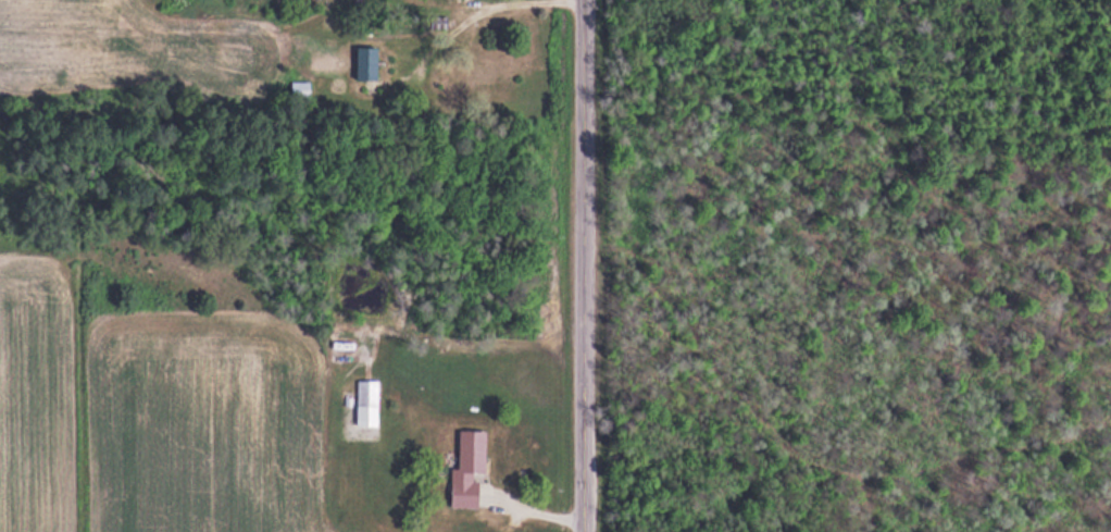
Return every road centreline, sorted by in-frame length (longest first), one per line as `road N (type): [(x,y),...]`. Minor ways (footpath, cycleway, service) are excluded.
road 1 (track): [(584,252),(646,250),(712,310),(750,378),(790,421),(822,448),(859,463),(969,449),(1110,414)]
road 2 (residential): [(585,531),(584,0)]

